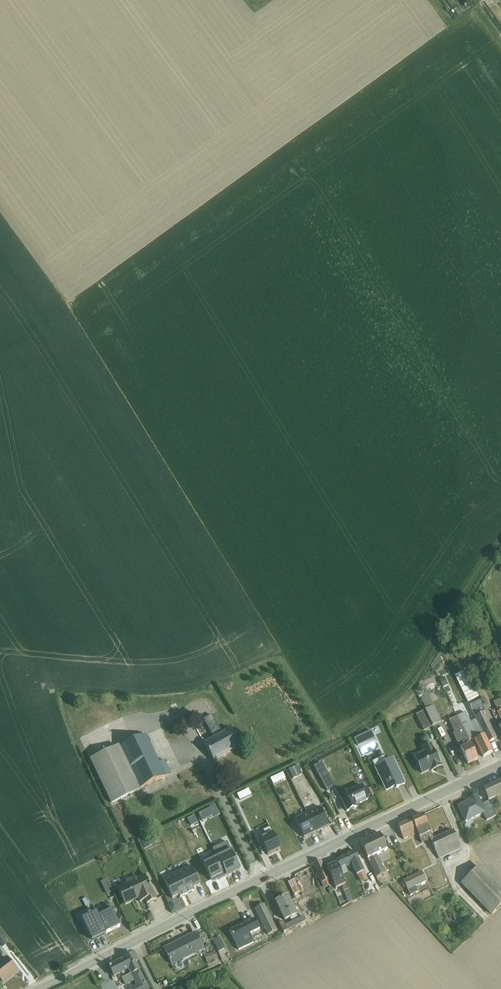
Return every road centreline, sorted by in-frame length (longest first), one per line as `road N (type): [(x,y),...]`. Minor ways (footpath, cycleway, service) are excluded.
road 1 (tertiary): [(43,988),(500,765)]

